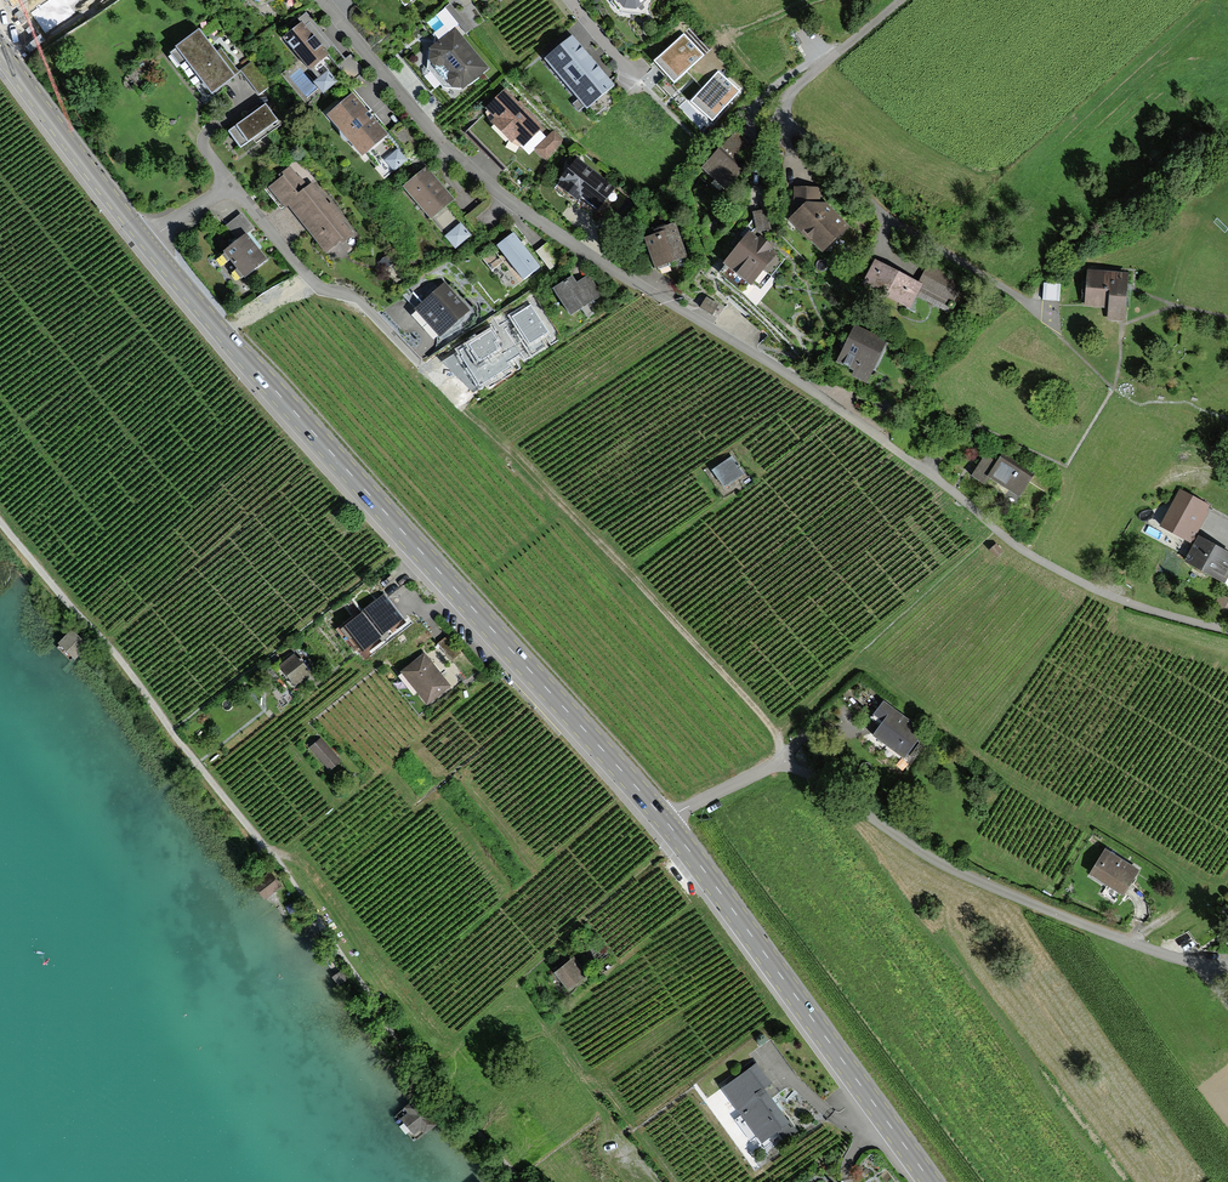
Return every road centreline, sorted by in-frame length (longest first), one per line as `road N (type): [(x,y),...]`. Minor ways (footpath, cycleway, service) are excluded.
road 1 (residential): [(320,0),(503,202),(840,405),(1064,575),(1166,616),(1227,629)]
road 2 (secondary): [(664,821),(311,435),(143,237)]
road 3 (residential): [(664,821),(771,766),(807,771),(981,886),(1102,933),(1227,963)]
road 4 (track): [(519,1181),(390,1025),(173,730)]
road 5 (track): [(416,361),(550,489),(779,736),(780,768)]
road 6 (residential): [(899,0),(789,93),(784,107),(795,130),(893,223),(1054,327)]
road 7 (secondary): [(931,1181),(664,821)]
road 8 (residential): [(143,237),(236,187),(309,281),(348,294),(416,361)]
road 9 (track): [(173,730),(0,522)]
road 10 (secondary): [(143,237),(0,50)]

